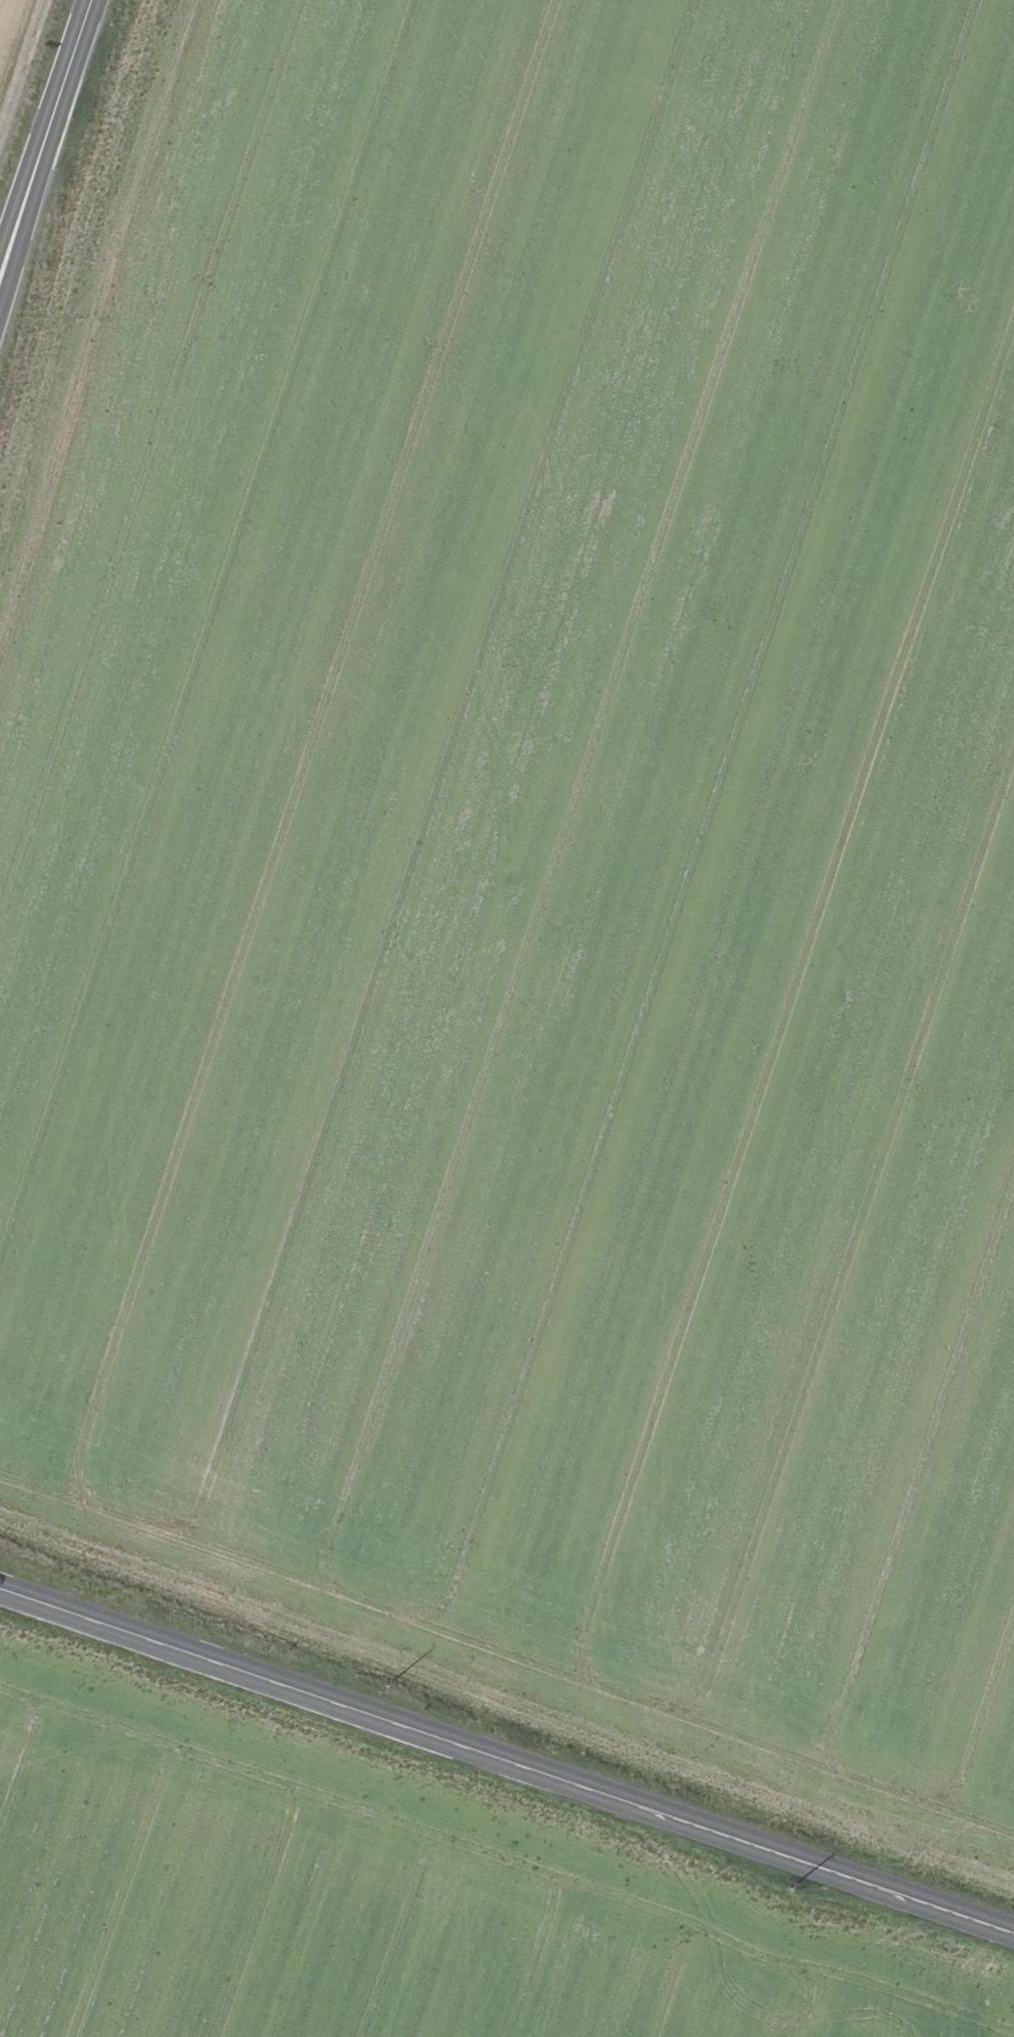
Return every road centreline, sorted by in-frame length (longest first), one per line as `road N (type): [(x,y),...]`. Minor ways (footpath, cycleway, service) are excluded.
road 1 (primary): [(0,1588),(1013,1939)]
road 2 (primary): [(0,286),(93,0)]

